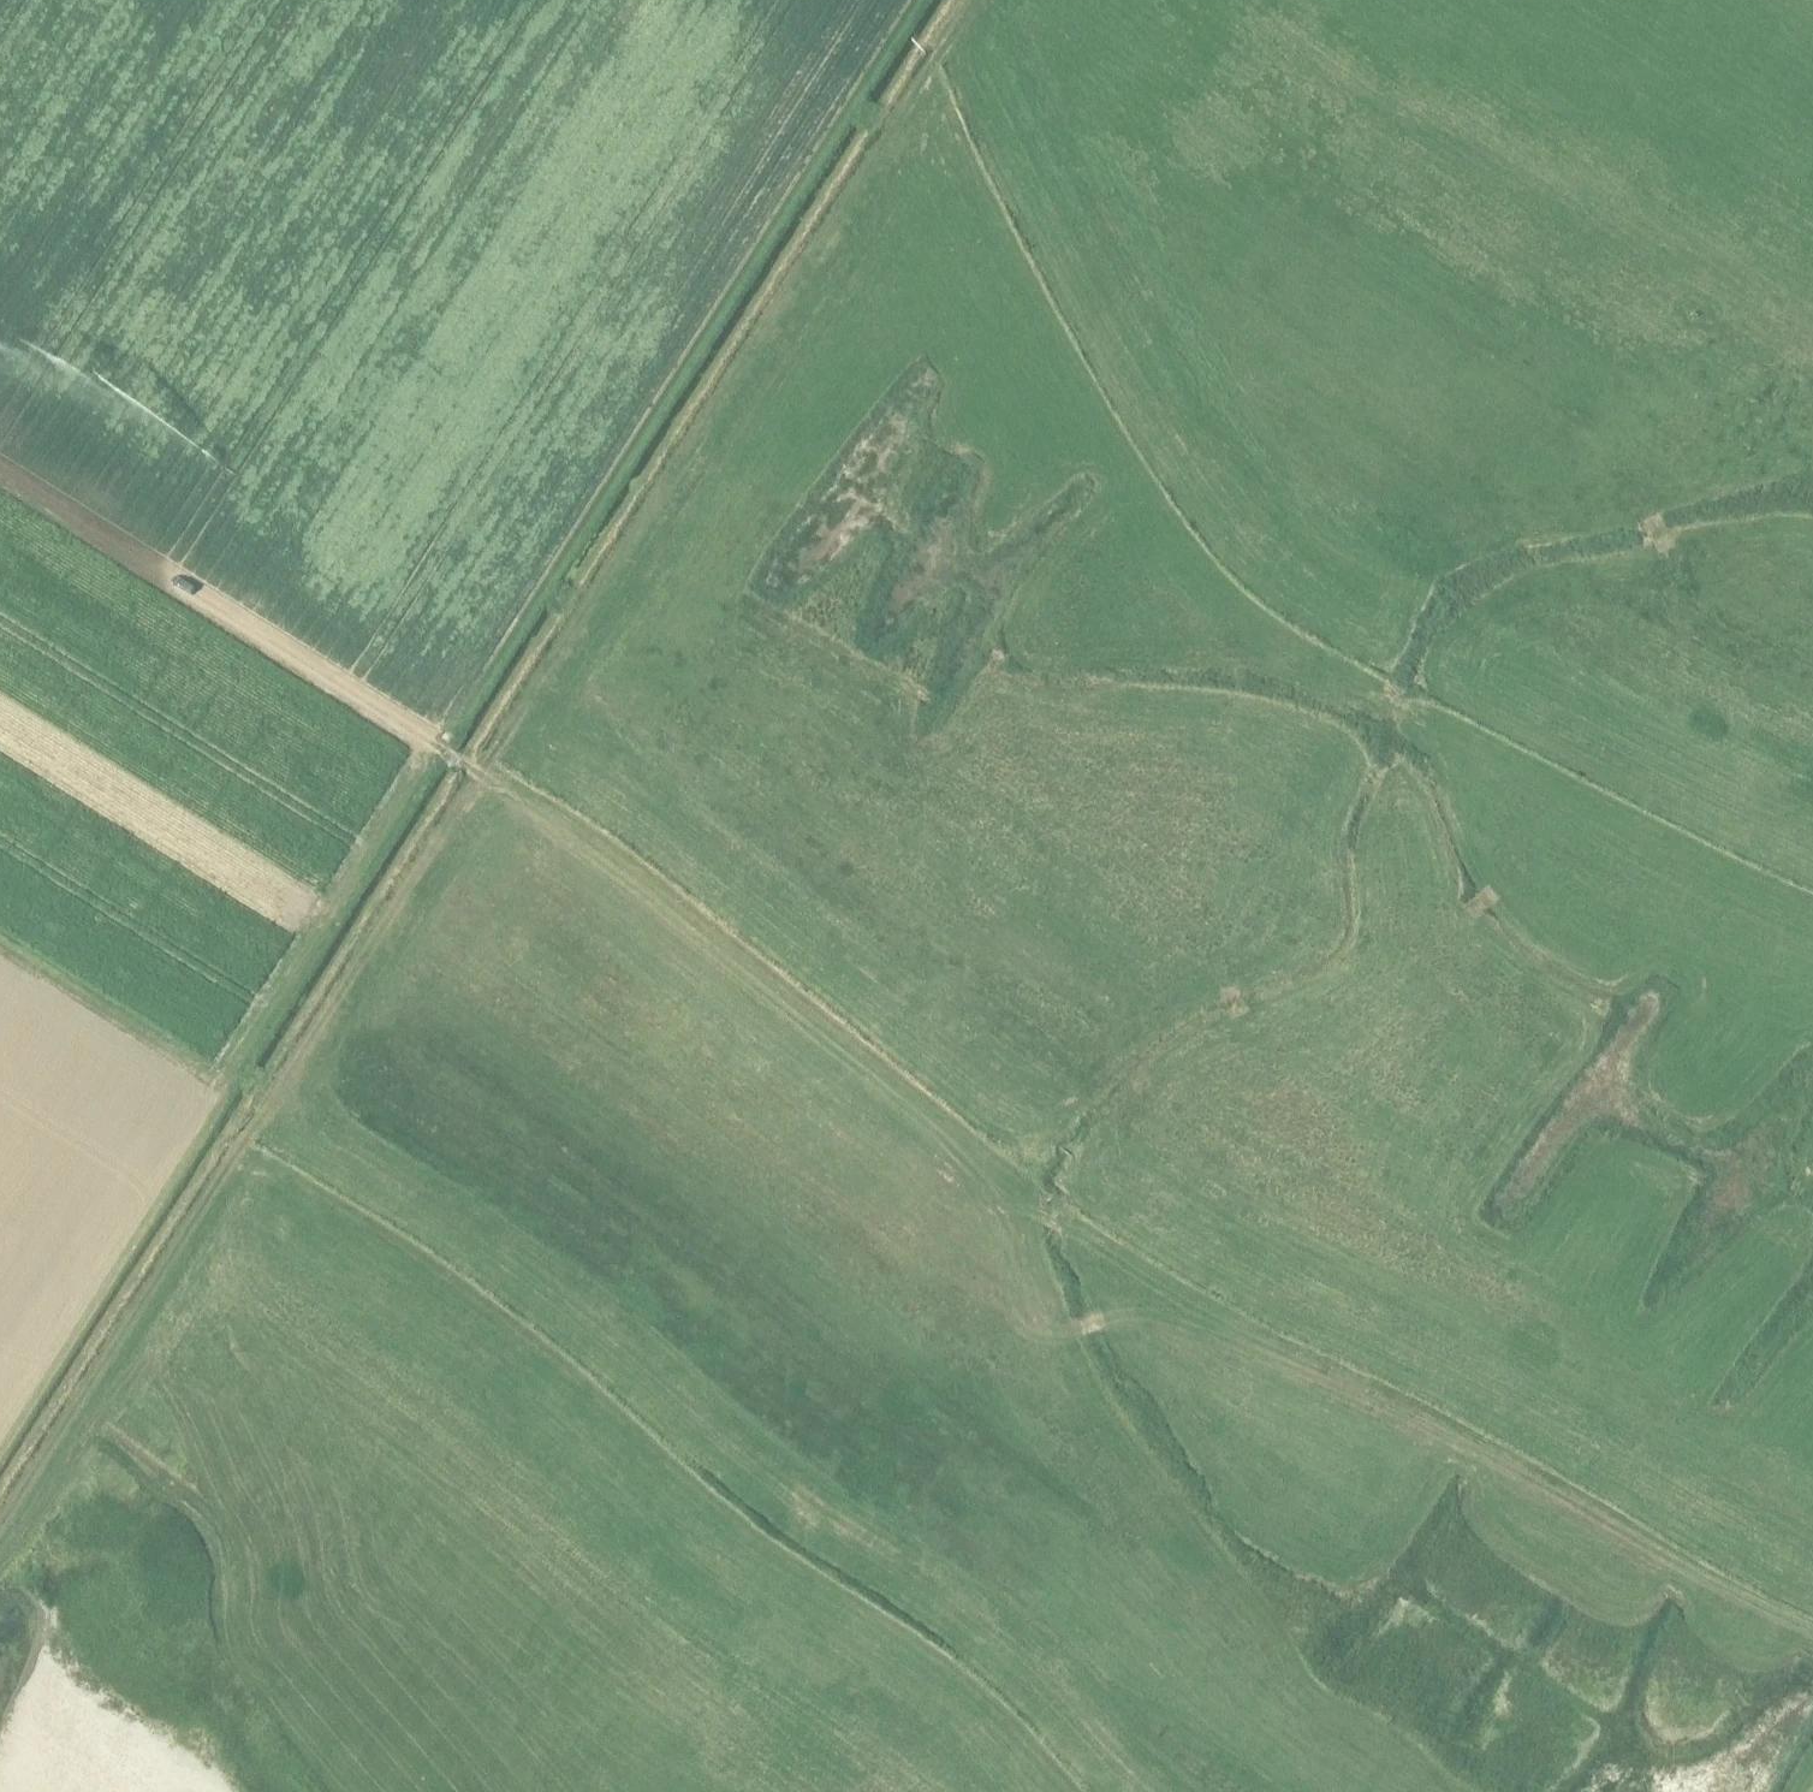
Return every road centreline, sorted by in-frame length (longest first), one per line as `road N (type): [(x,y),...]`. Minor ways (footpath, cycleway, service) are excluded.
road 1 (track): [(0,473),(441,745)]

